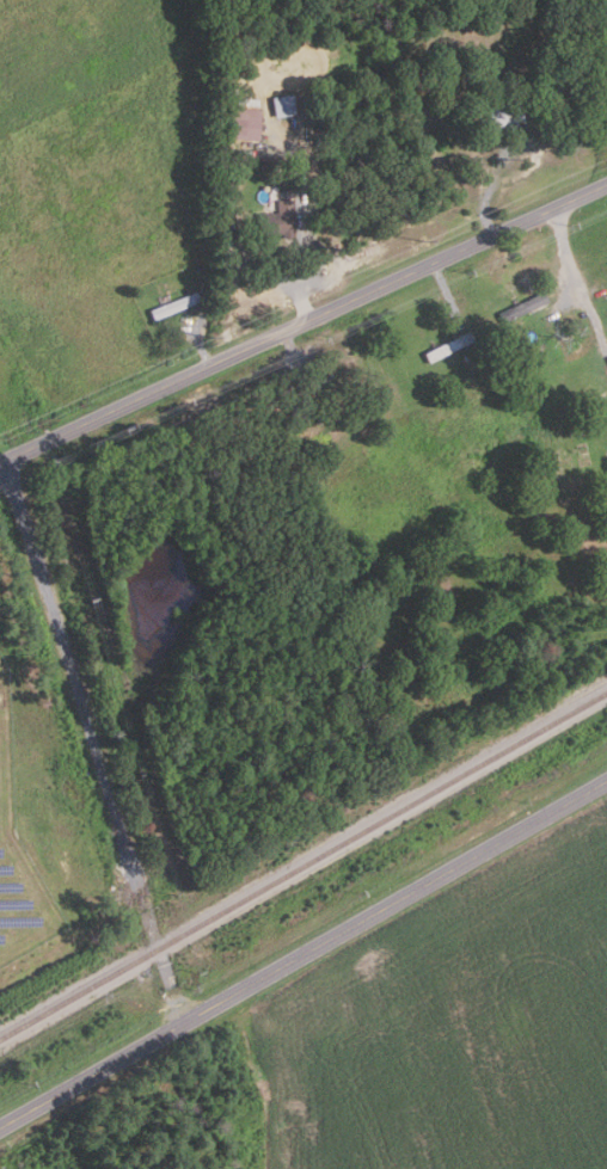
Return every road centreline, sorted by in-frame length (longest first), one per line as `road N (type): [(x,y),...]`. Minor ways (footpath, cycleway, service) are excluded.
road 1 (primary): [(0,1128),(606,782)]
road 2 (tertiary): [(0,467),(606,185)]
road 3 (residential): [(134,874),(0,470)]

